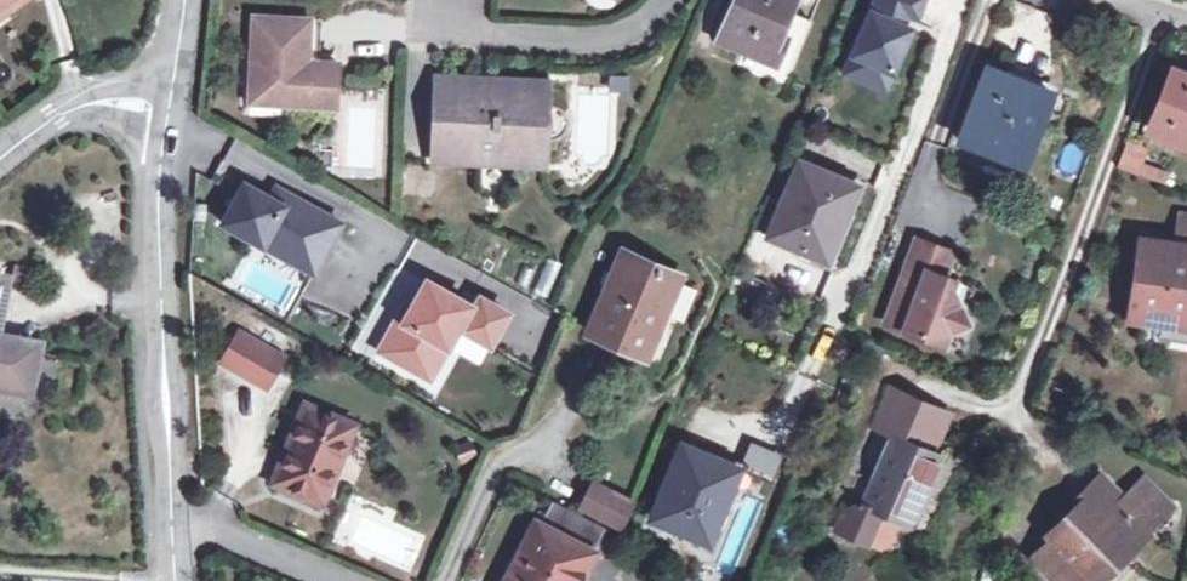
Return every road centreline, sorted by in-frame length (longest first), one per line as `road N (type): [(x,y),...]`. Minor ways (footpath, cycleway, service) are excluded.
road 1 (residential): [(176,580),(163,388),(164,88)]
road 2 (residential): [(410,37),(597,39),(639,22),(663,0)]
road 3 (residential): [(164,88),(85,94),(0,159)]

